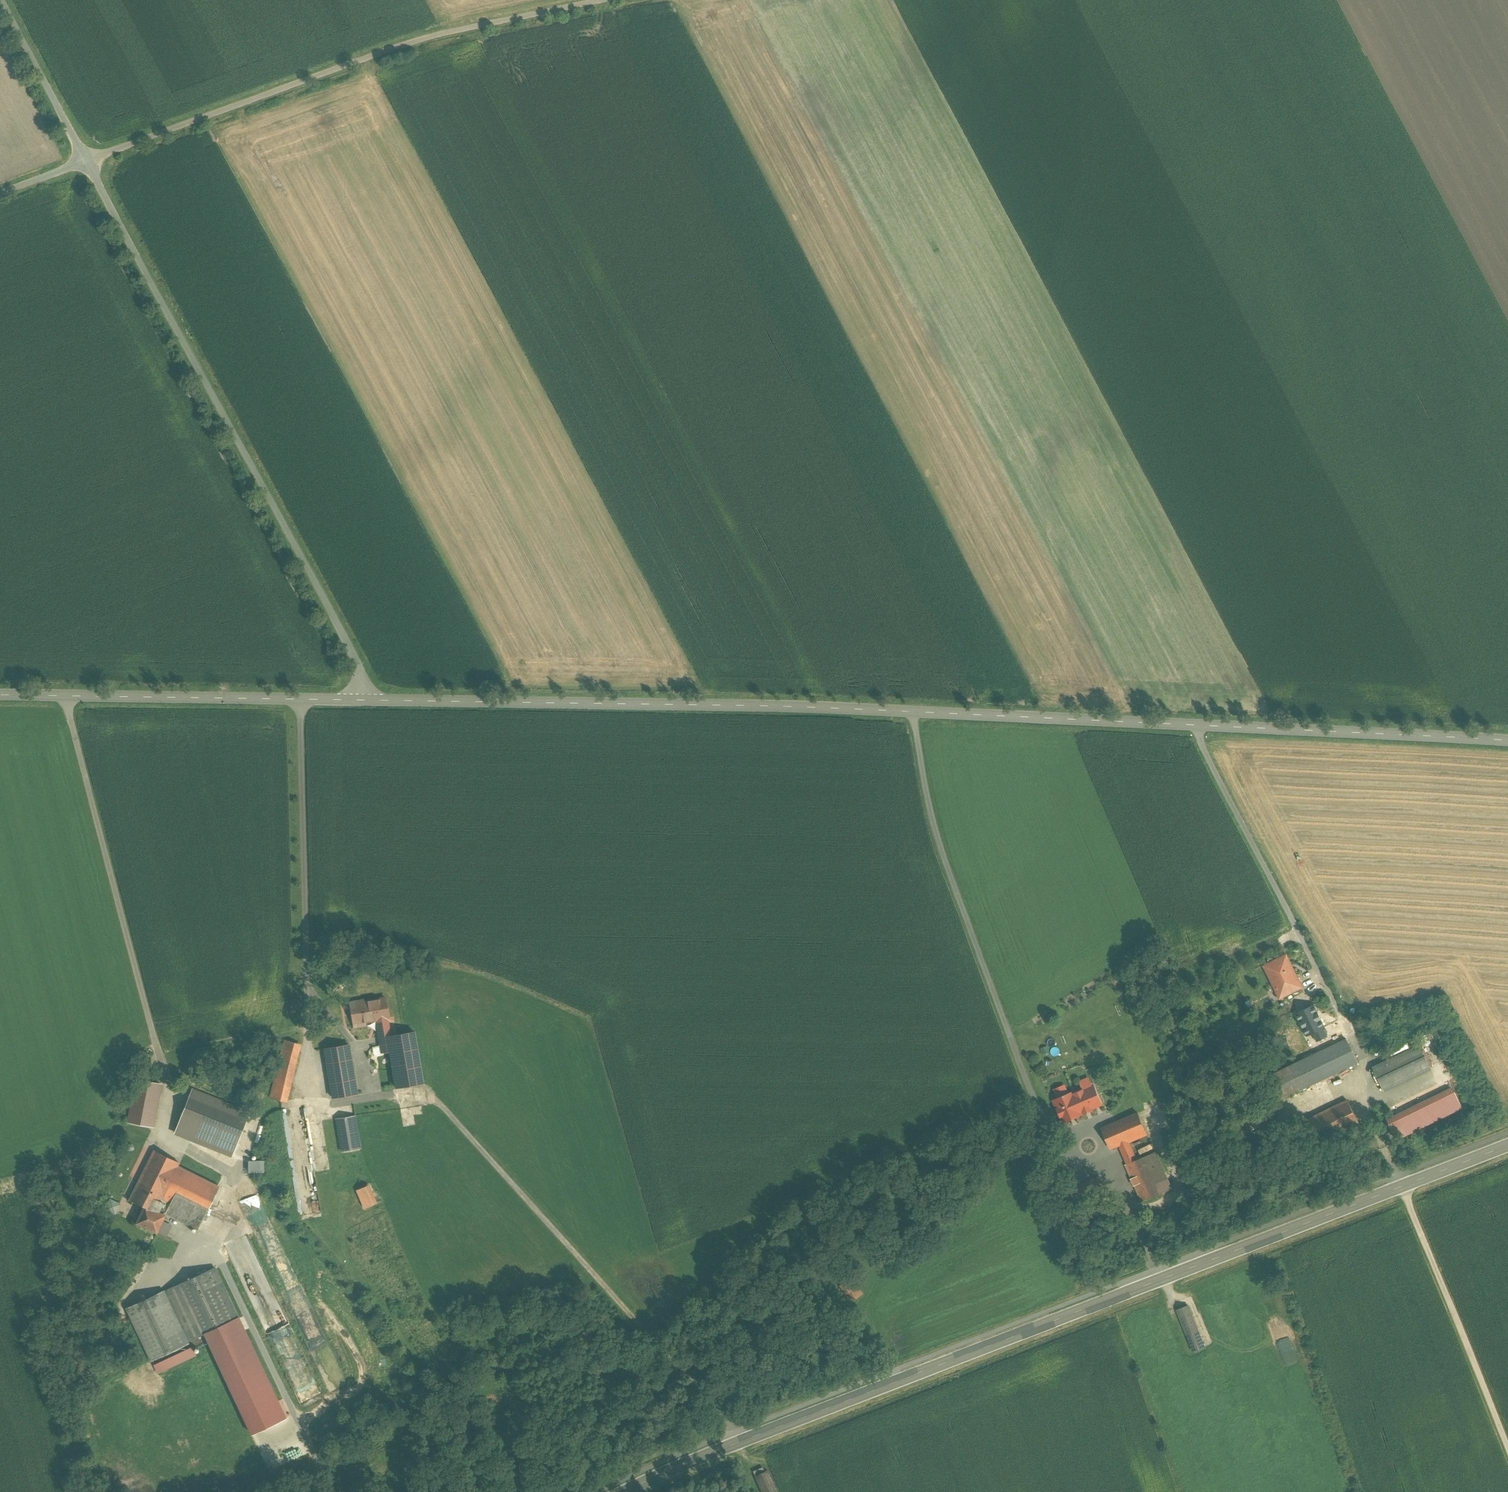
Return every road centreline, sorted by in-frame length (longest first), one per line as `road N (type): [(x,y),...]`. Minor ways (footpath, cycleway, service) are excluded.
road 1 (tertiary): [(1507,741),(784,706),(376,700)]
road 2 (primary): [(625,1491),(1507,1147)]
road 3 (unclassified): [(376,700),(86,161)]
road 4 (unclassified): [(601,0),(435,35),(86,161)]
road 5 (tertiary): [(376,700),(0,695)]
road 6 (unclassified): [(86,161),(0,0)]
road 7 (track): [(310,1029),(222,1049),(204,1057),(187,1086)]

